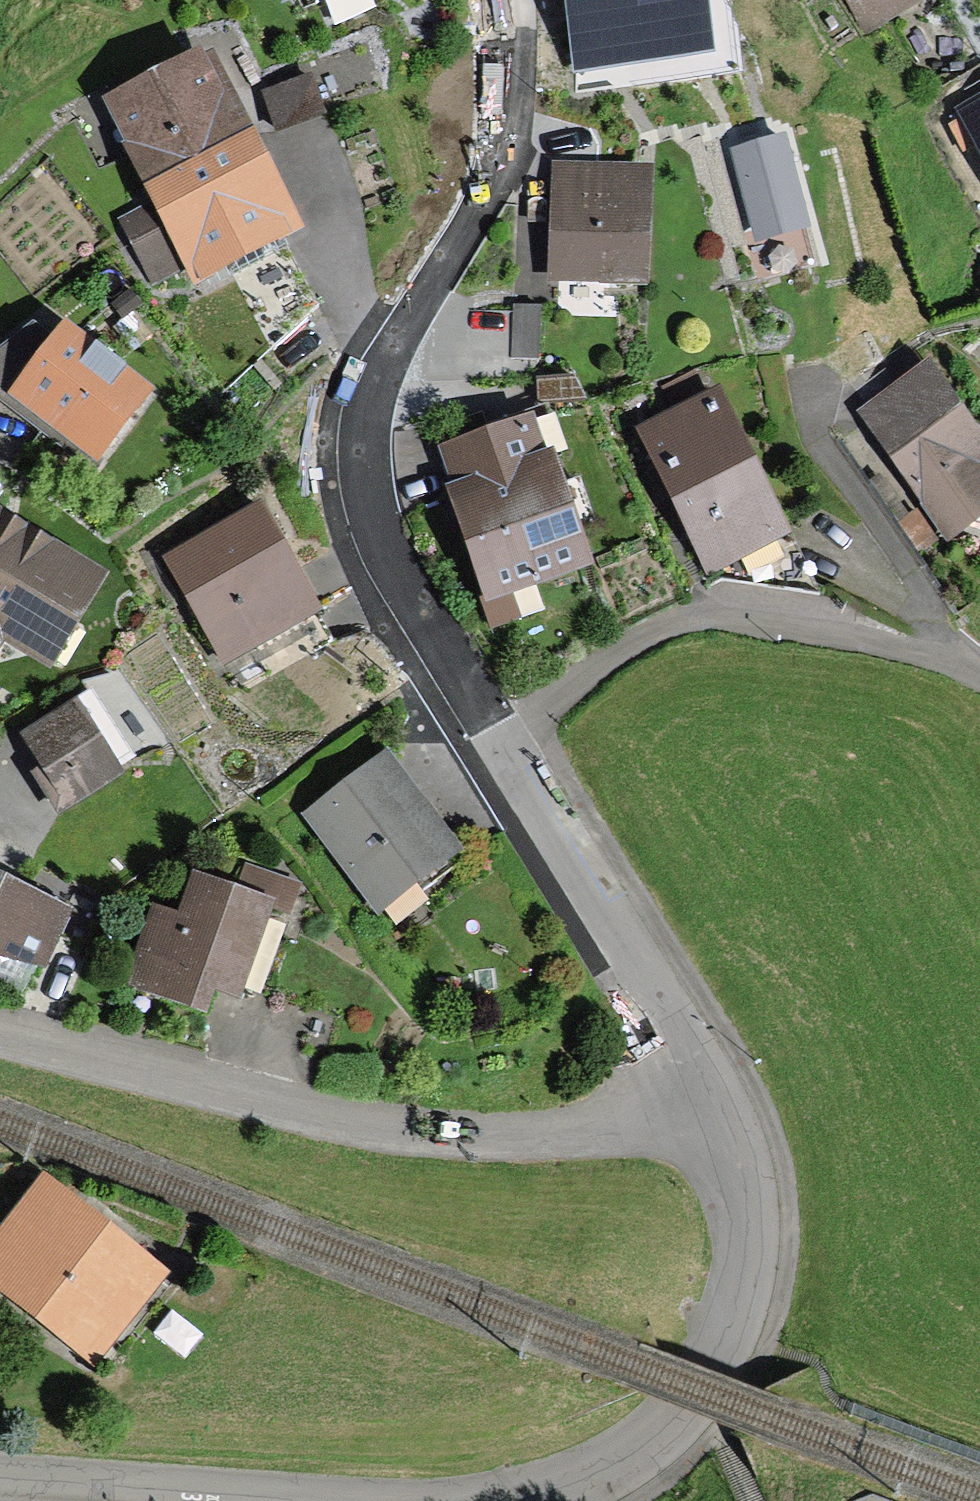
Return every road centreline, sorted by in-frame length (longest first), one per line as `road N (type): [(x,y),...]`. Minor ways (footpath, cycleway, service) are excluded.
road 1 (residential): [(521,0),(522,74),(502,165),(390,352),(366,424),(364,458),(377,530),(397,573),(503,744)]
road 2 (residential): [(0,1033),(319,1113),(424,1130),(557,1133),(720,1116)]
road 3 (residential): [(503,744),(635,642),(692,617),(732,613),(862,634),(979,678)]
road 4 (residential): [(720,1116),(747,1224),(744,1282),(729,1342),(700,1389),(653,1439),(593,1476),(516,1500)]
road 5 (residential): [(503,744),(704,1072),(720,1116)]
road 6 (residential): [(264,1500),(0,1484)]

